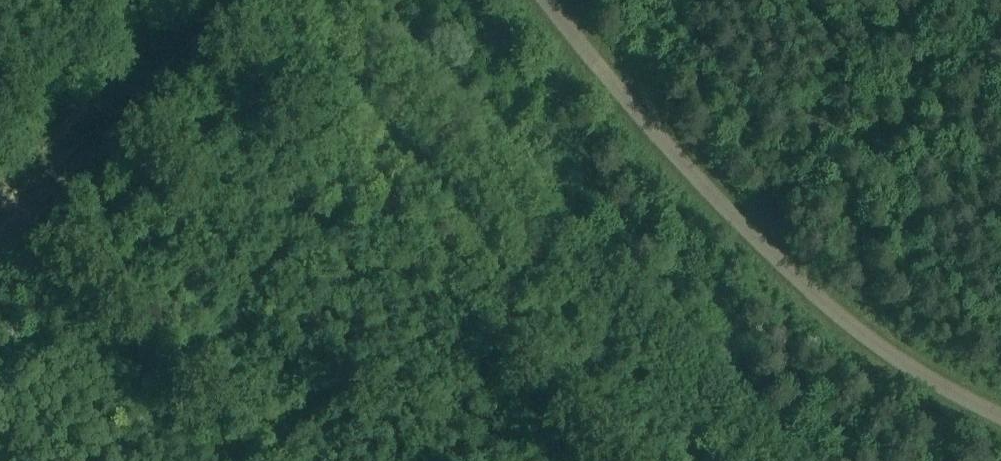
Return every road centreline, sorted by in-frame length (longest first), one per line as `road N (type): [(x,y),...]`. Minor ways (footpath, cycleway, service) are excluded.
road 1 (unclassified): [(1000,416),(916,370),(822,300),(708,190),(545,0)]

